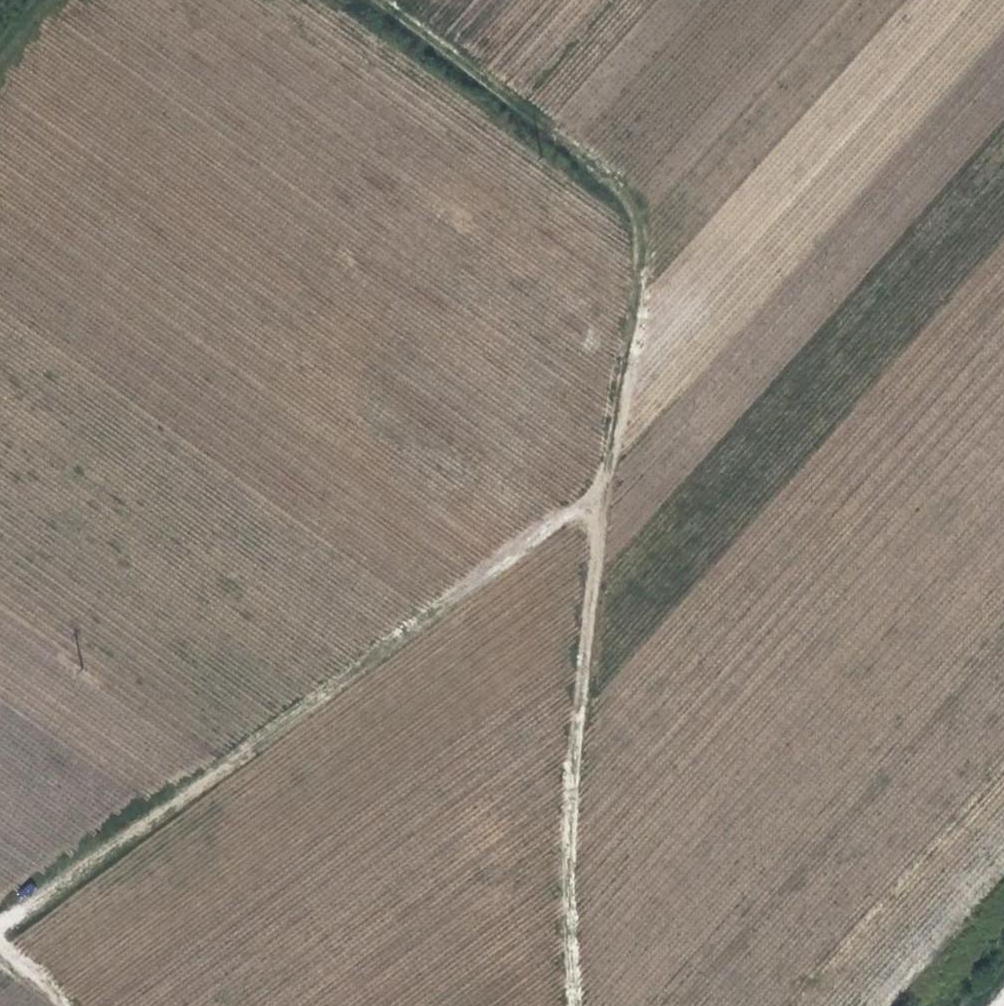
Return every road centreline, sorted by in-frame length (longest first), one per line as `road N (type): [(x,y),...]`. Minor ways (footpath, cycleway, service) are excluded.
road 1 (track): [(0,926),(603,487)]
road 2 (track): [(380,0),(613,181),(628,202),(644,267),(603,487)]
road 3 (track): [(603,487),(575,725),(573,1005)]

